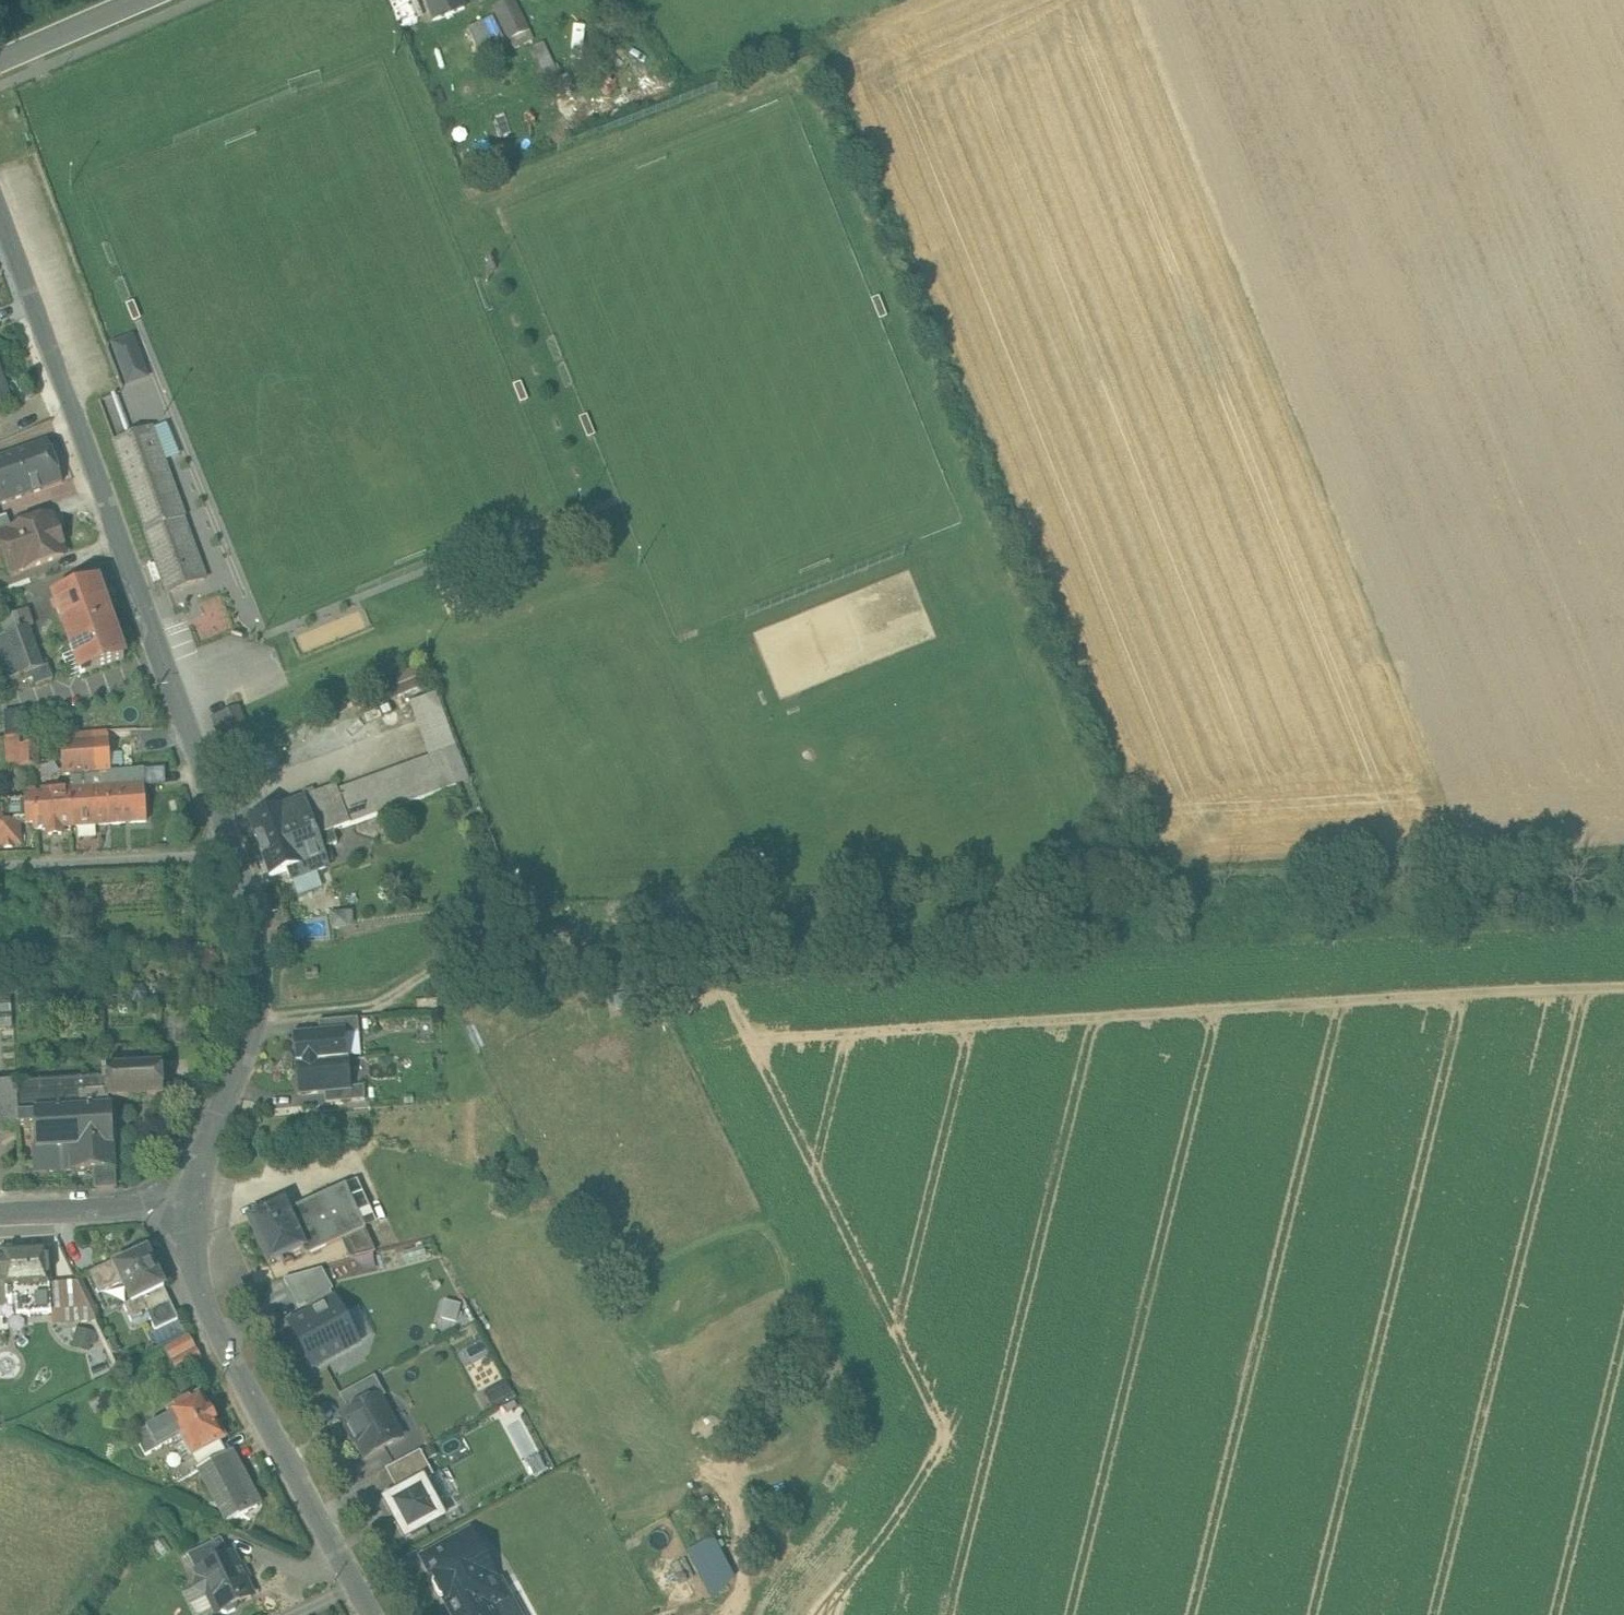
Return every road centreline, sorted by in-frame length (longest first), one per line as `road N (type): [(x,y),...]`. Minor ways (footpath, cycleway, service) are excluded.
road 1 (residential): [(0,213),(264,915),(258,1039),(187,1207)]
road 2 (residential): [(187,1207),(199,1286),(371,1614)]
road 3 (unclassified): [(0,1214),(187,1207)]
road 4 (tertiary): [(0,64),(157,0)]

